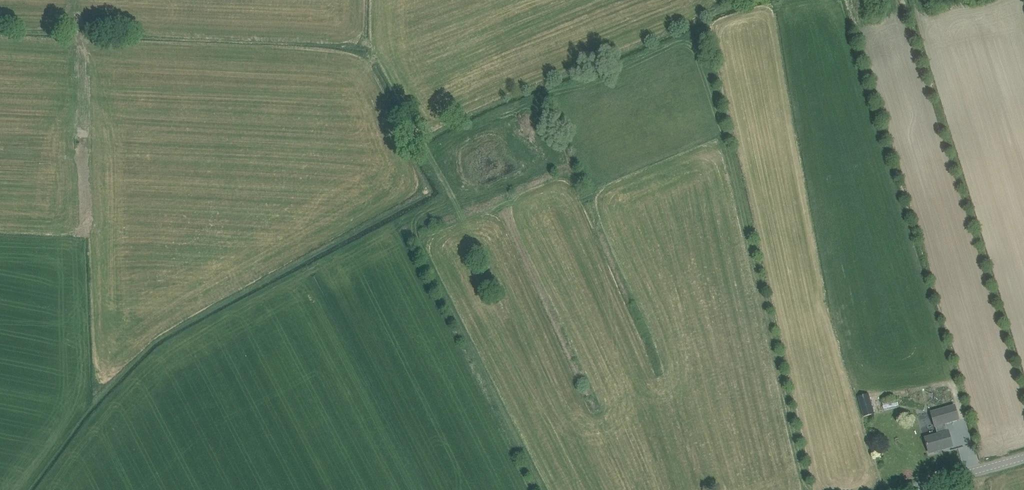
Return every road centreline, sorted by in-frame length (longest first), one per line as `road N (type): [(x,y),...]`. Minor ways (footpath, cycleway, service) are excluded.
road 1 (tertiary): [(906,489),(1023,458)]

